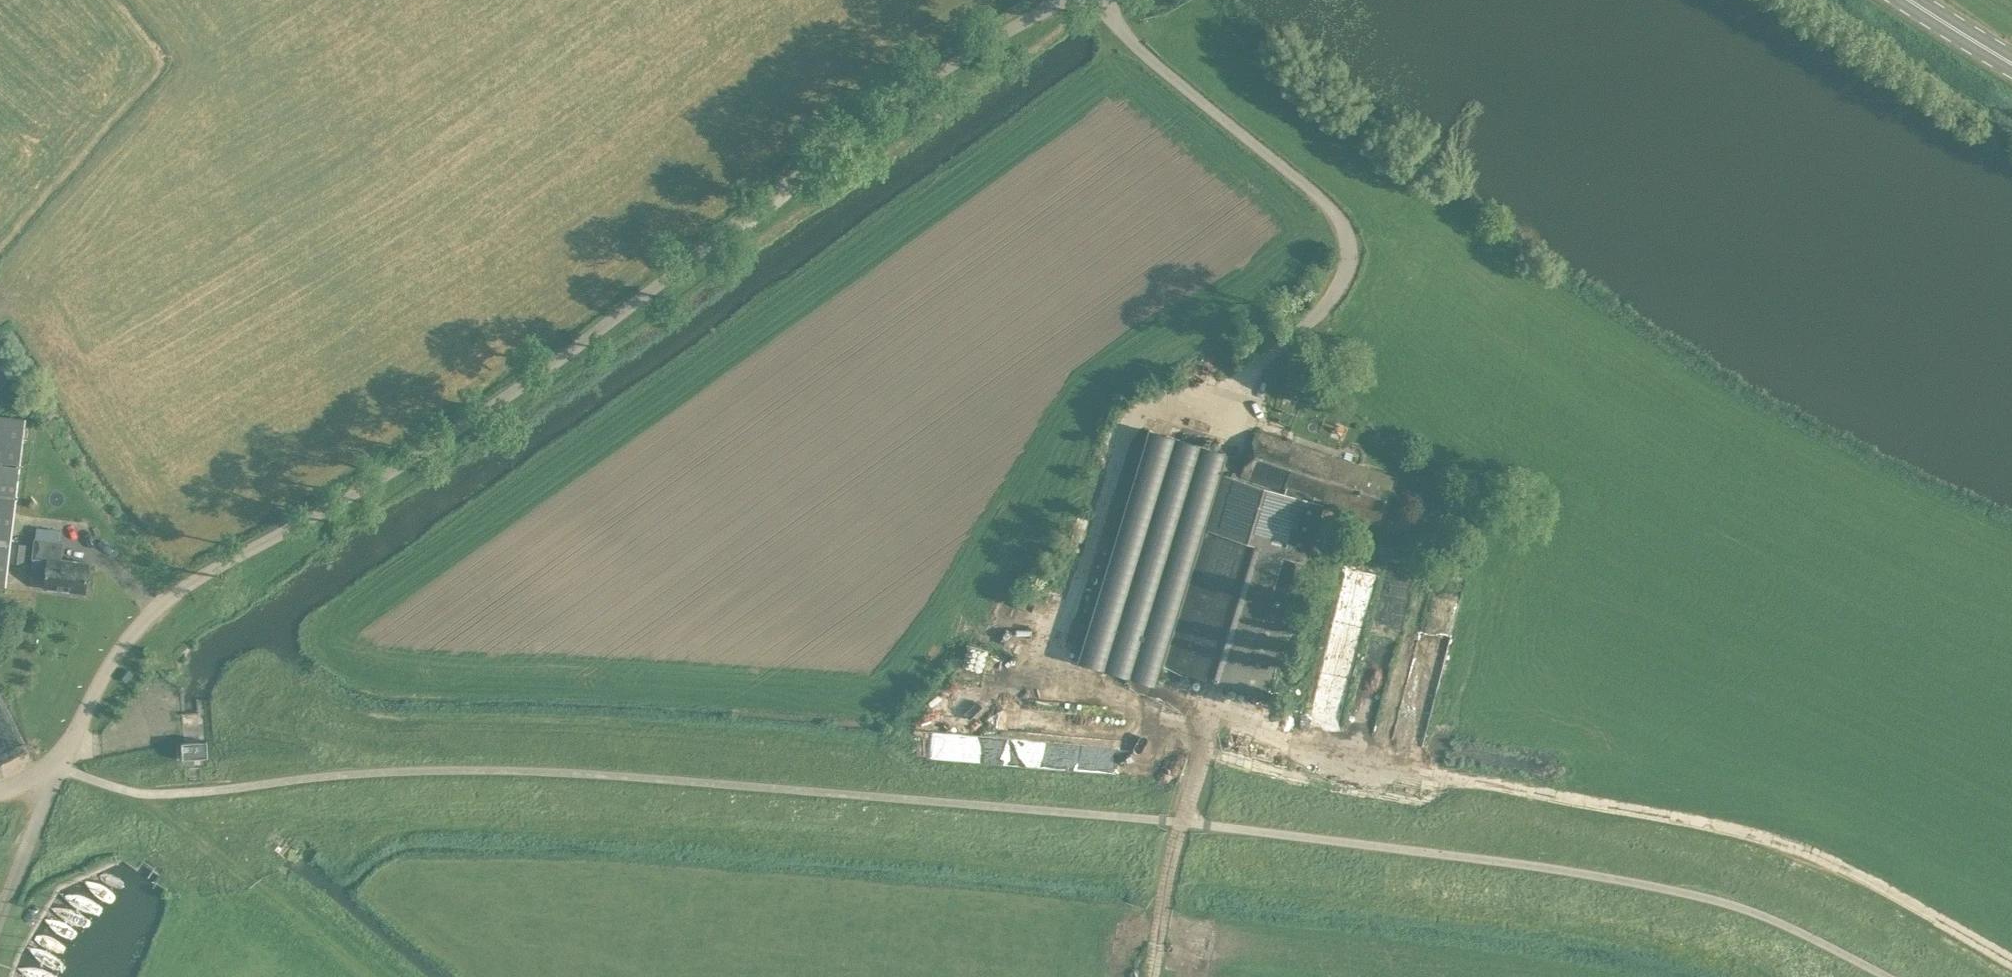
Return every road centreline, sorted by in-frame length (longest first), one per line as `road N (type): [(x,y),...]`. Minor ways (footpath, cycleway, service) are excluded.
road 1 (unclassified): [(58,762),(118,641),(149,608),(431,443),(945,61),(1051,0)]
road 2 (unclassified): [(58,762),(0,905)]

